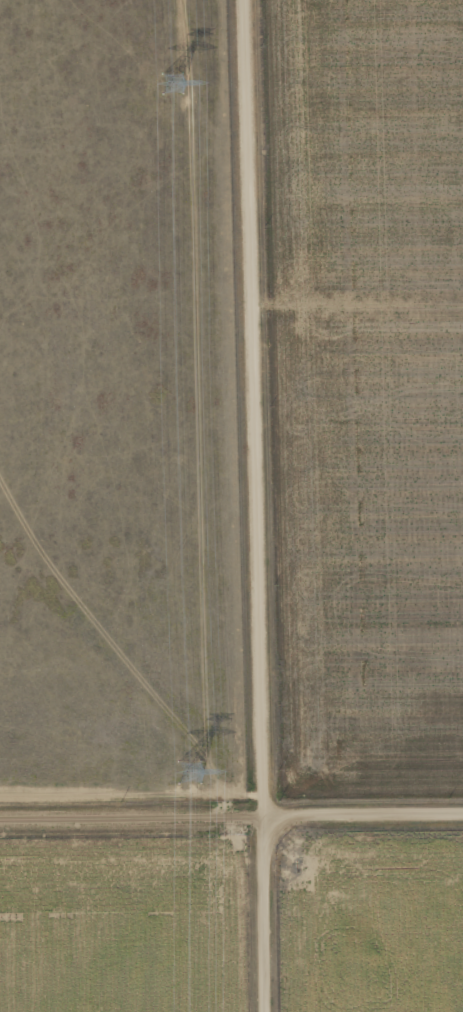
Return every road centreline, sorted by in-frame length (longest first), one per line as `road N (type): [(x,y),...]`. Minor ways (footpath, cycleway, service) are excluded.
road 1 (residential): [(269,1011),(250,0)]
road 2 (residential): [(0,816),(462,812)]
road 3 (residential): [(462,298),(256,294)]

